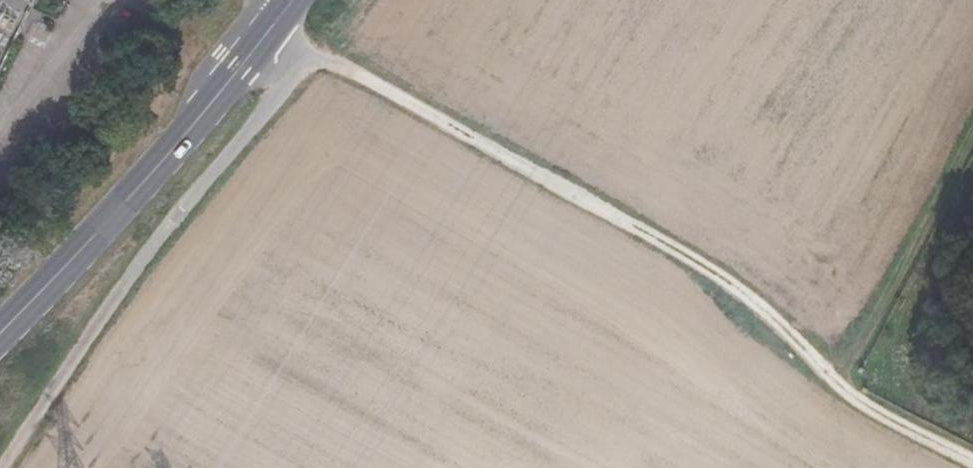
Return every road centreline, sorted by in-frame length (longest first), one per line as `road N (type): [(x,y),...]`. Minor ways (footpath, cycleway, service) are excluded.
road 1 (track): [(3,467),(93,331),(256,125),(286,45),(273,23),(735,285),(850,383),(972,452)]
road 2 (primary): [(0,333),(292,0)]
road 3 (track): [(850,383),(972,143)]

